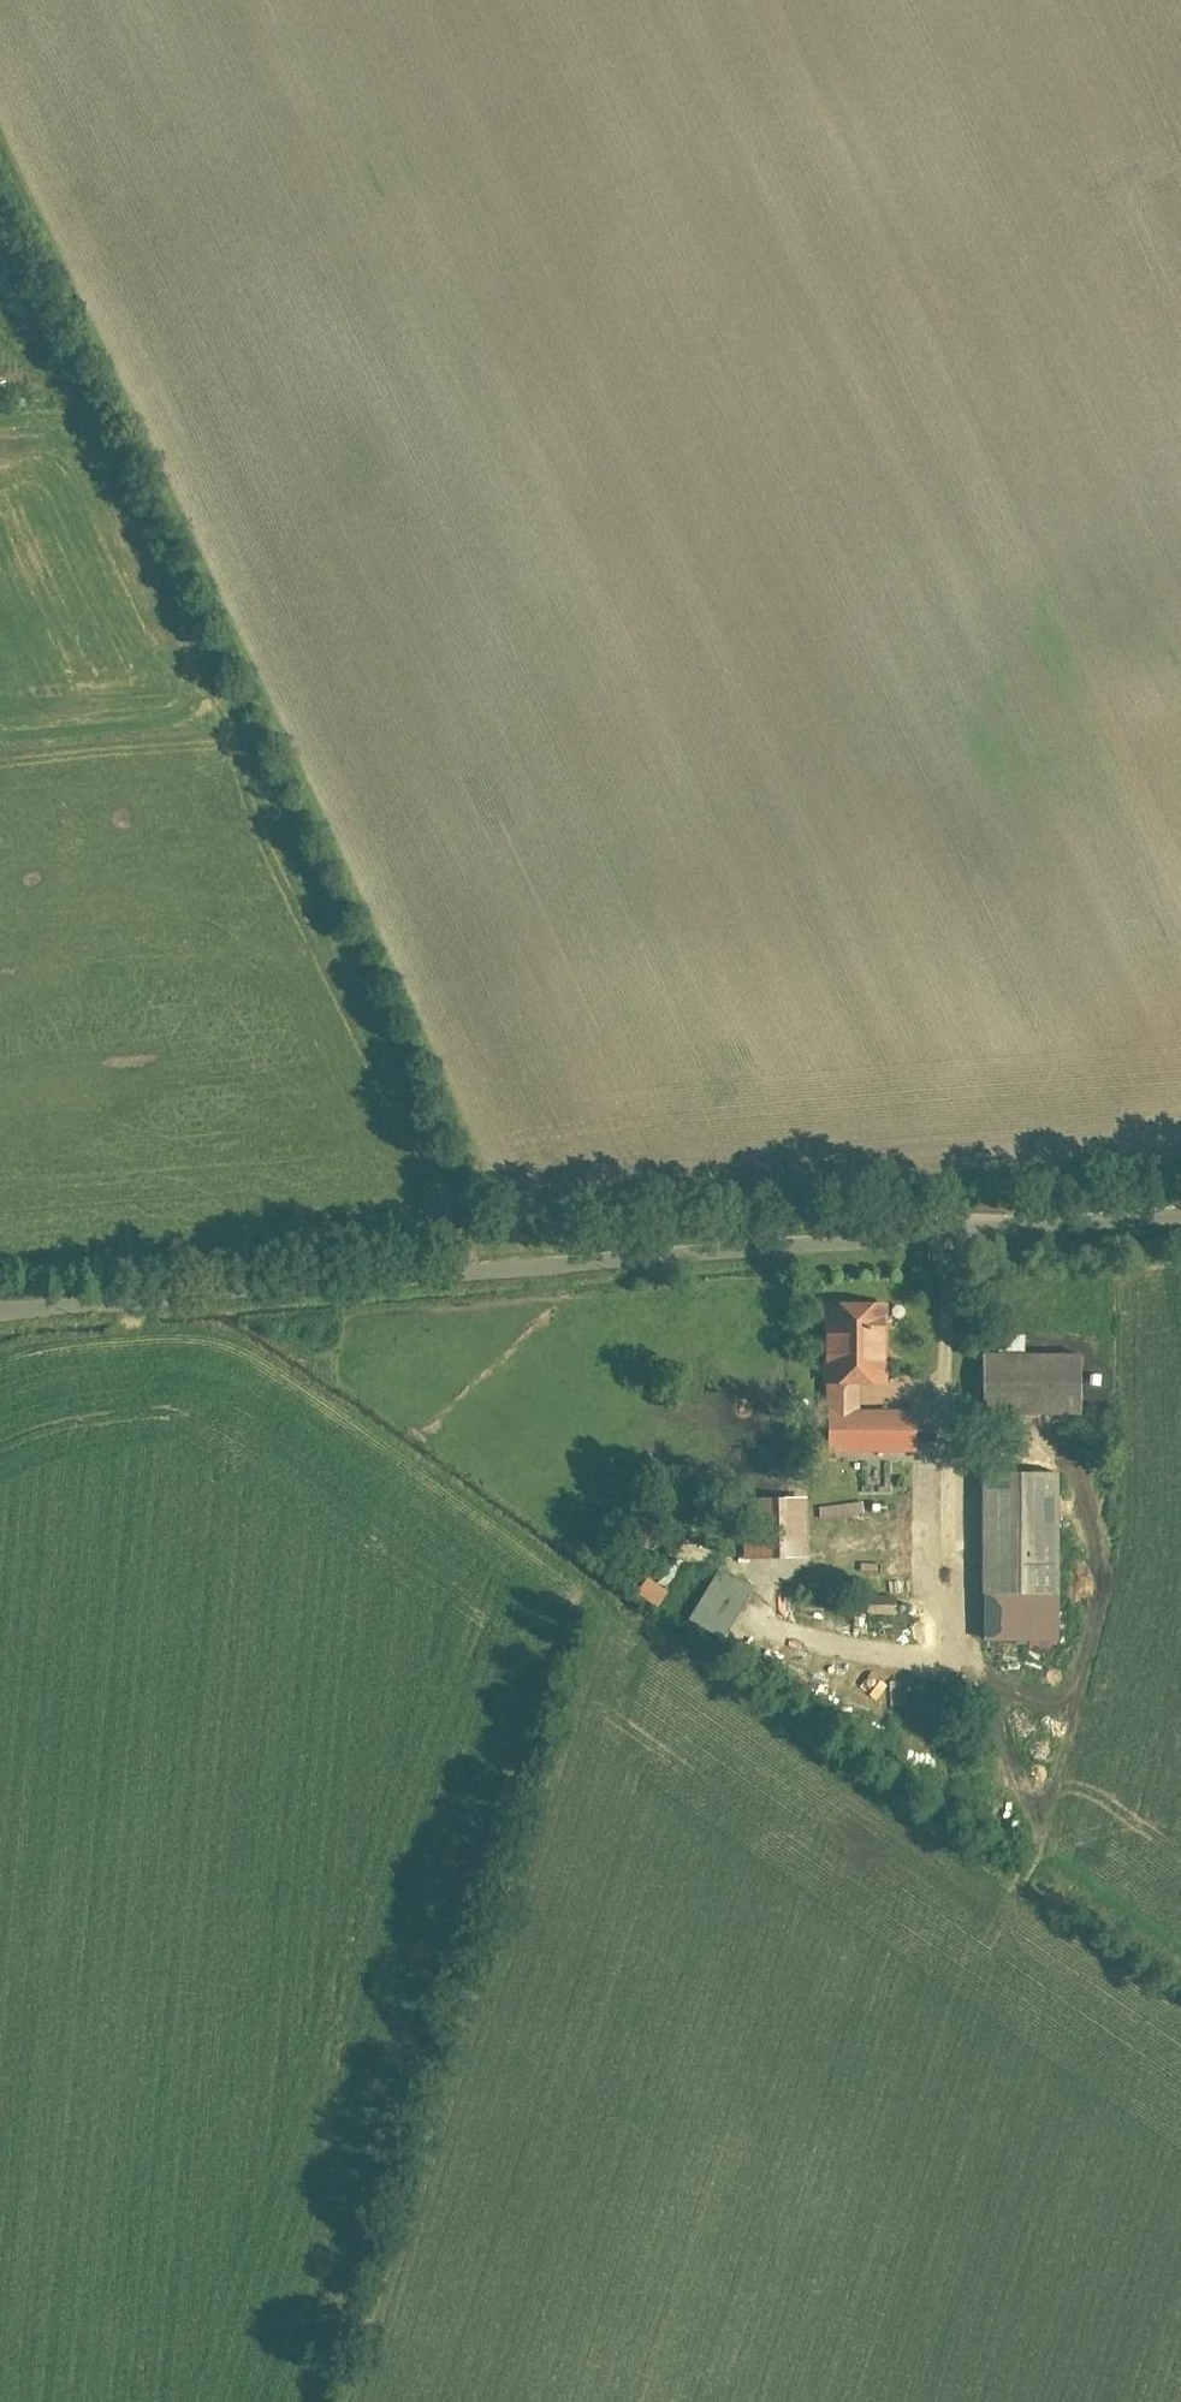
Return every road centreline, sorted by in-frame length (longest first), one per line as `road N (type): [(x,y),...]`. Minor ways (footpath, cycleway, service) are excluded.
road 1 (unclassified): [(1180,1217),(0,1311)]

